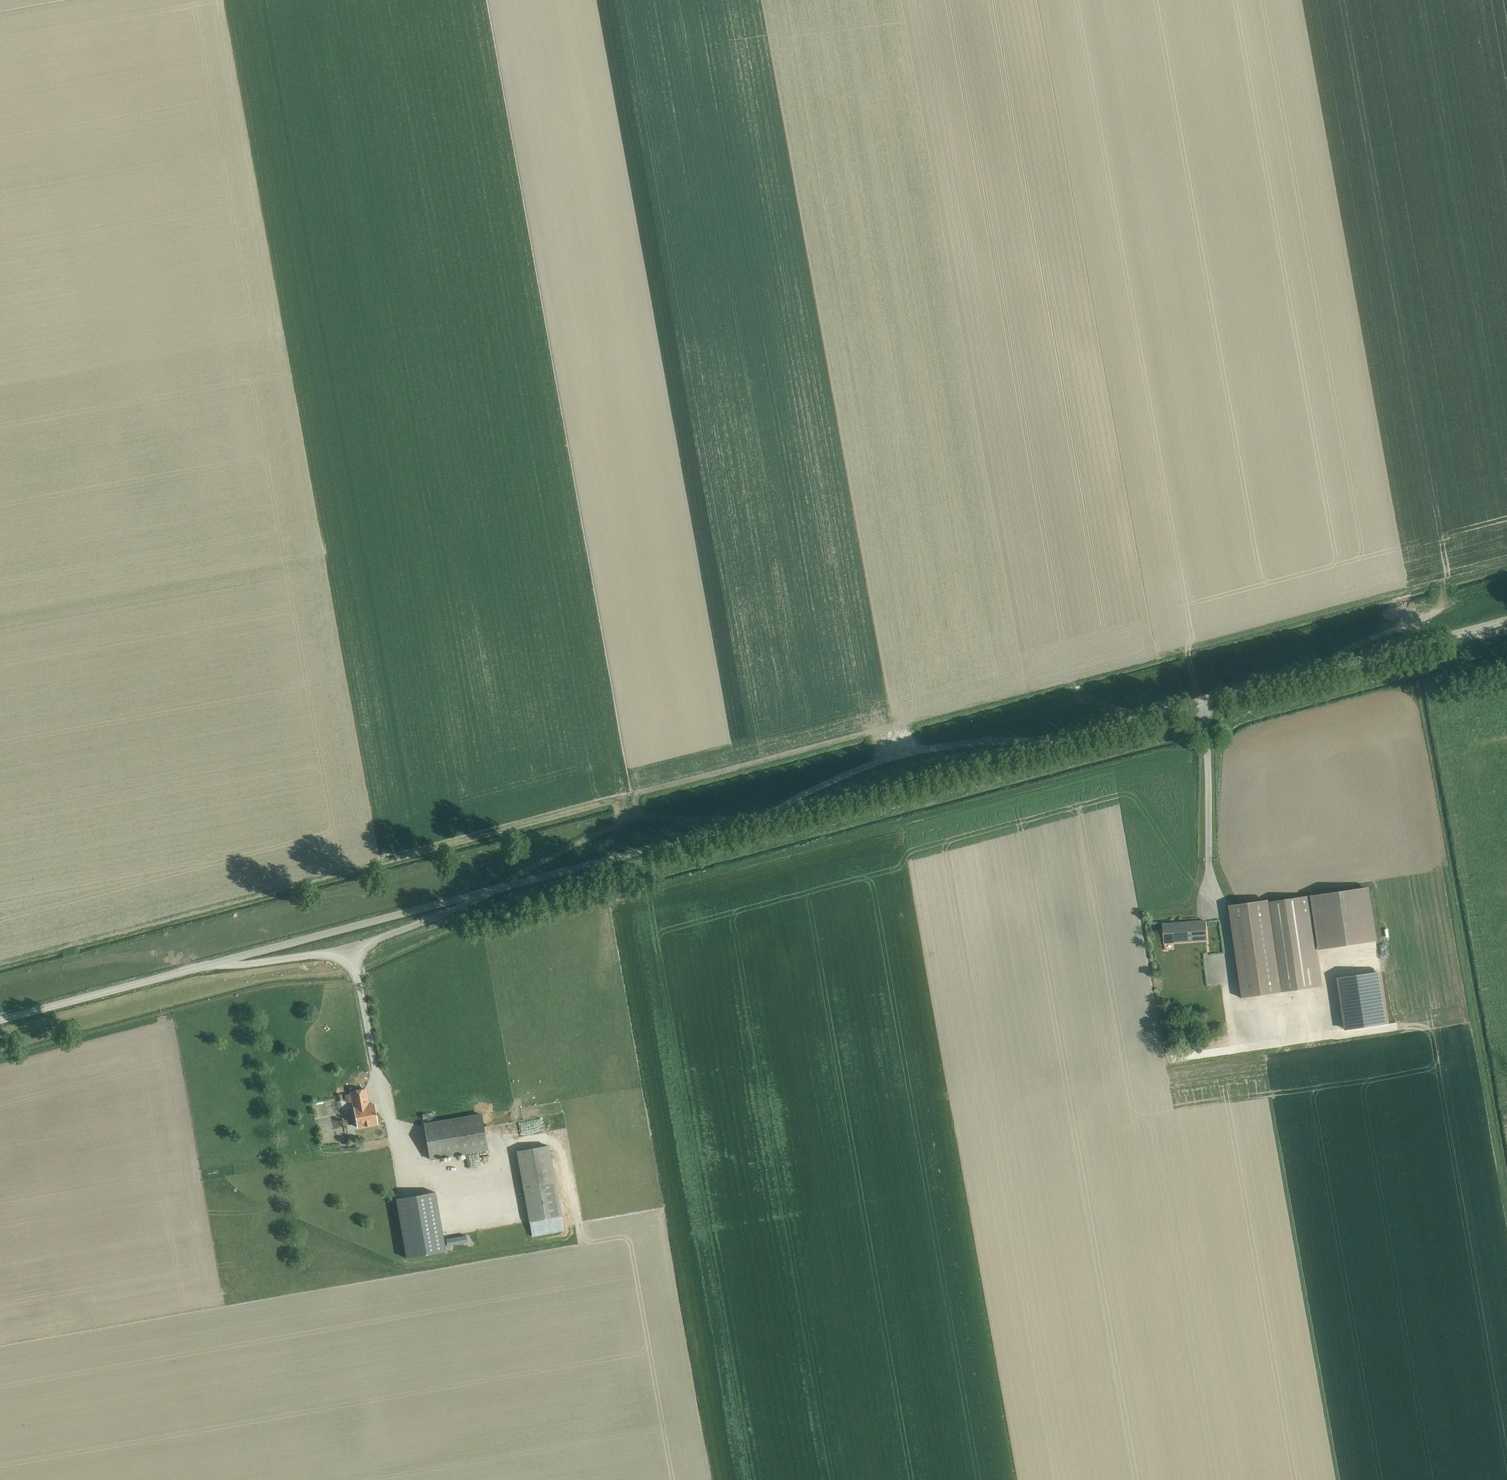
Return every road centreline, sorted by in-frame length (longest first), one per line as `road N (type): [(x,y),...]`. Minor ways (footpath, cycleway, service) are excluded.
road 1 (unclassified): [(0,1020),(1506,621)]

